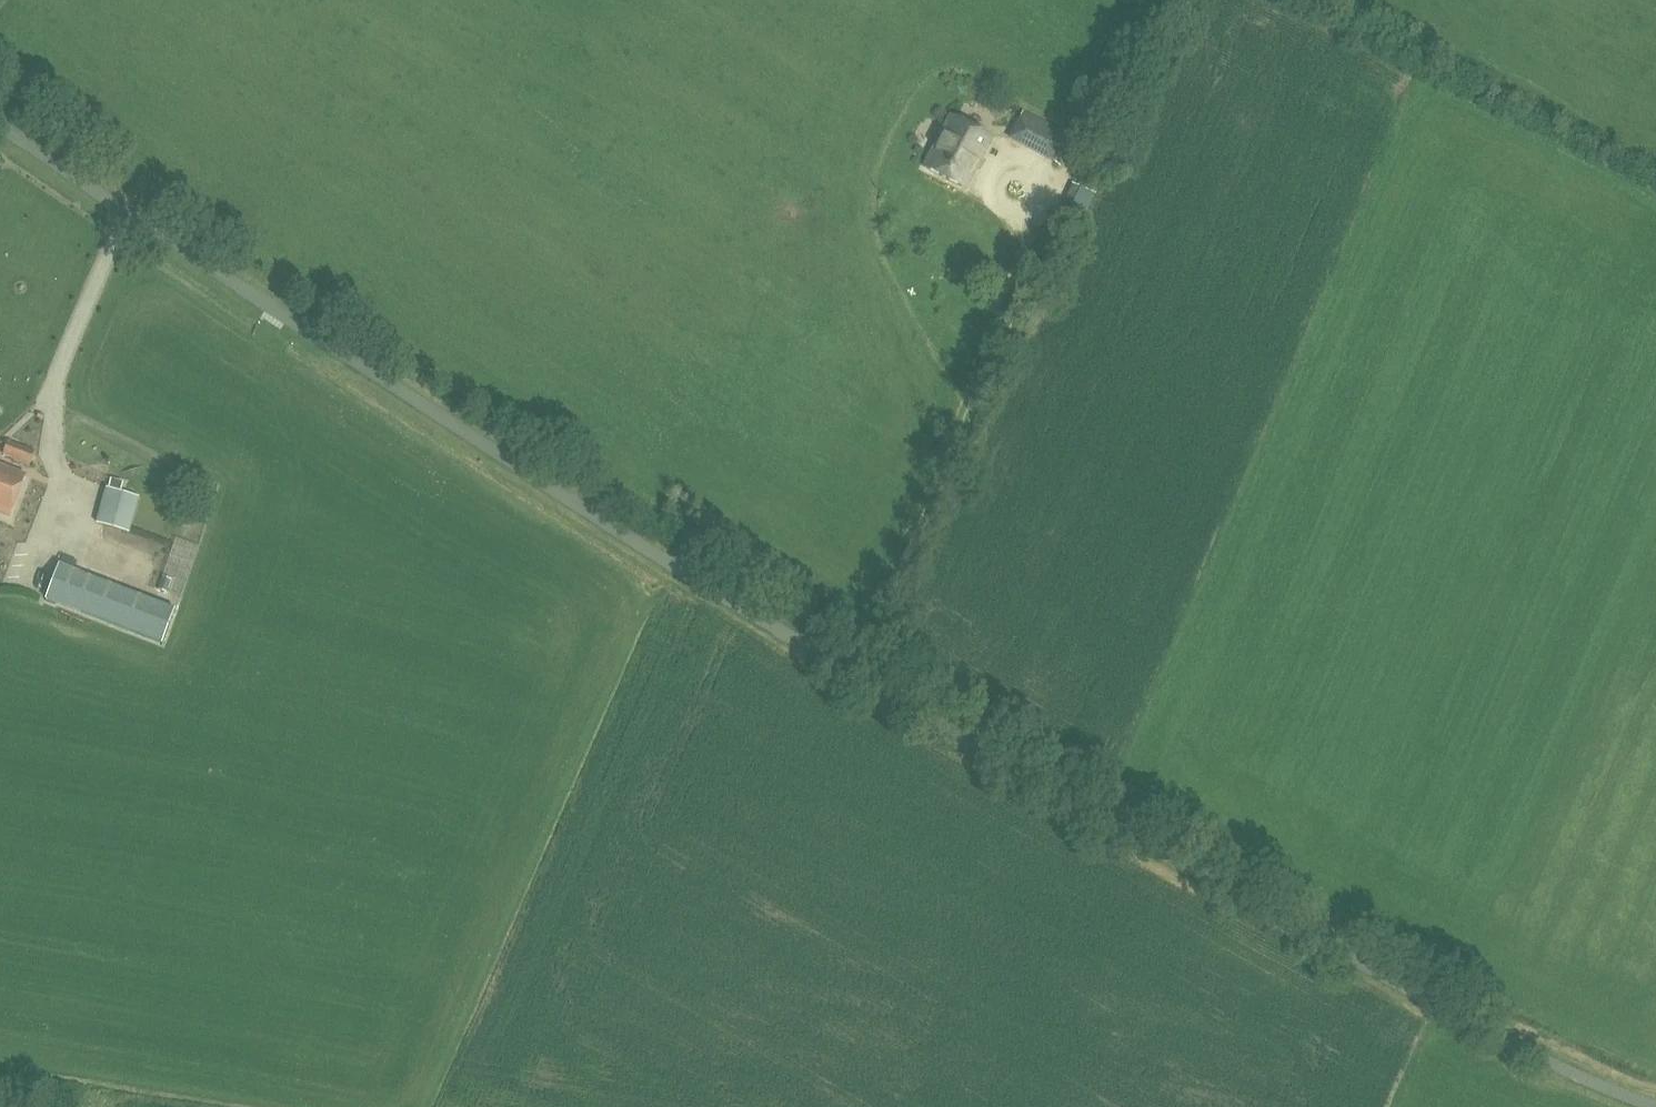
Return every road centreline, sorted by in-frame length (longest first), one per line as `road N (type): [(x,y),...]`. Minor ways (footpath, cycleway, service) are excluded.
road 1 (unclassified): [(1655,1105),(1584,1078),(1465,1006),(1000,770),(346,363),(0,125)]

